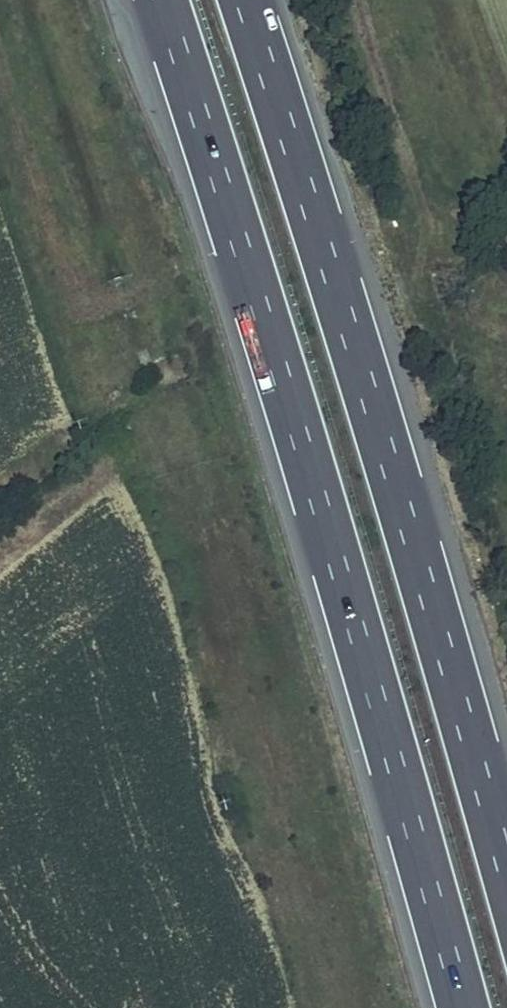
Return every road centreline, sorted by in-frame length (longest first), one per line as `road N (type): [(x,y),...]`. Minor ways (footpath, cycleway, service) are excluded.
road 1 (motorway): [(160,0),(270,336),(462,1007)]
road 2 (motorway): [(506,878),(341,301),(243,0)]
road 3 (track): [(425,270),(431,211),(363,0)]

